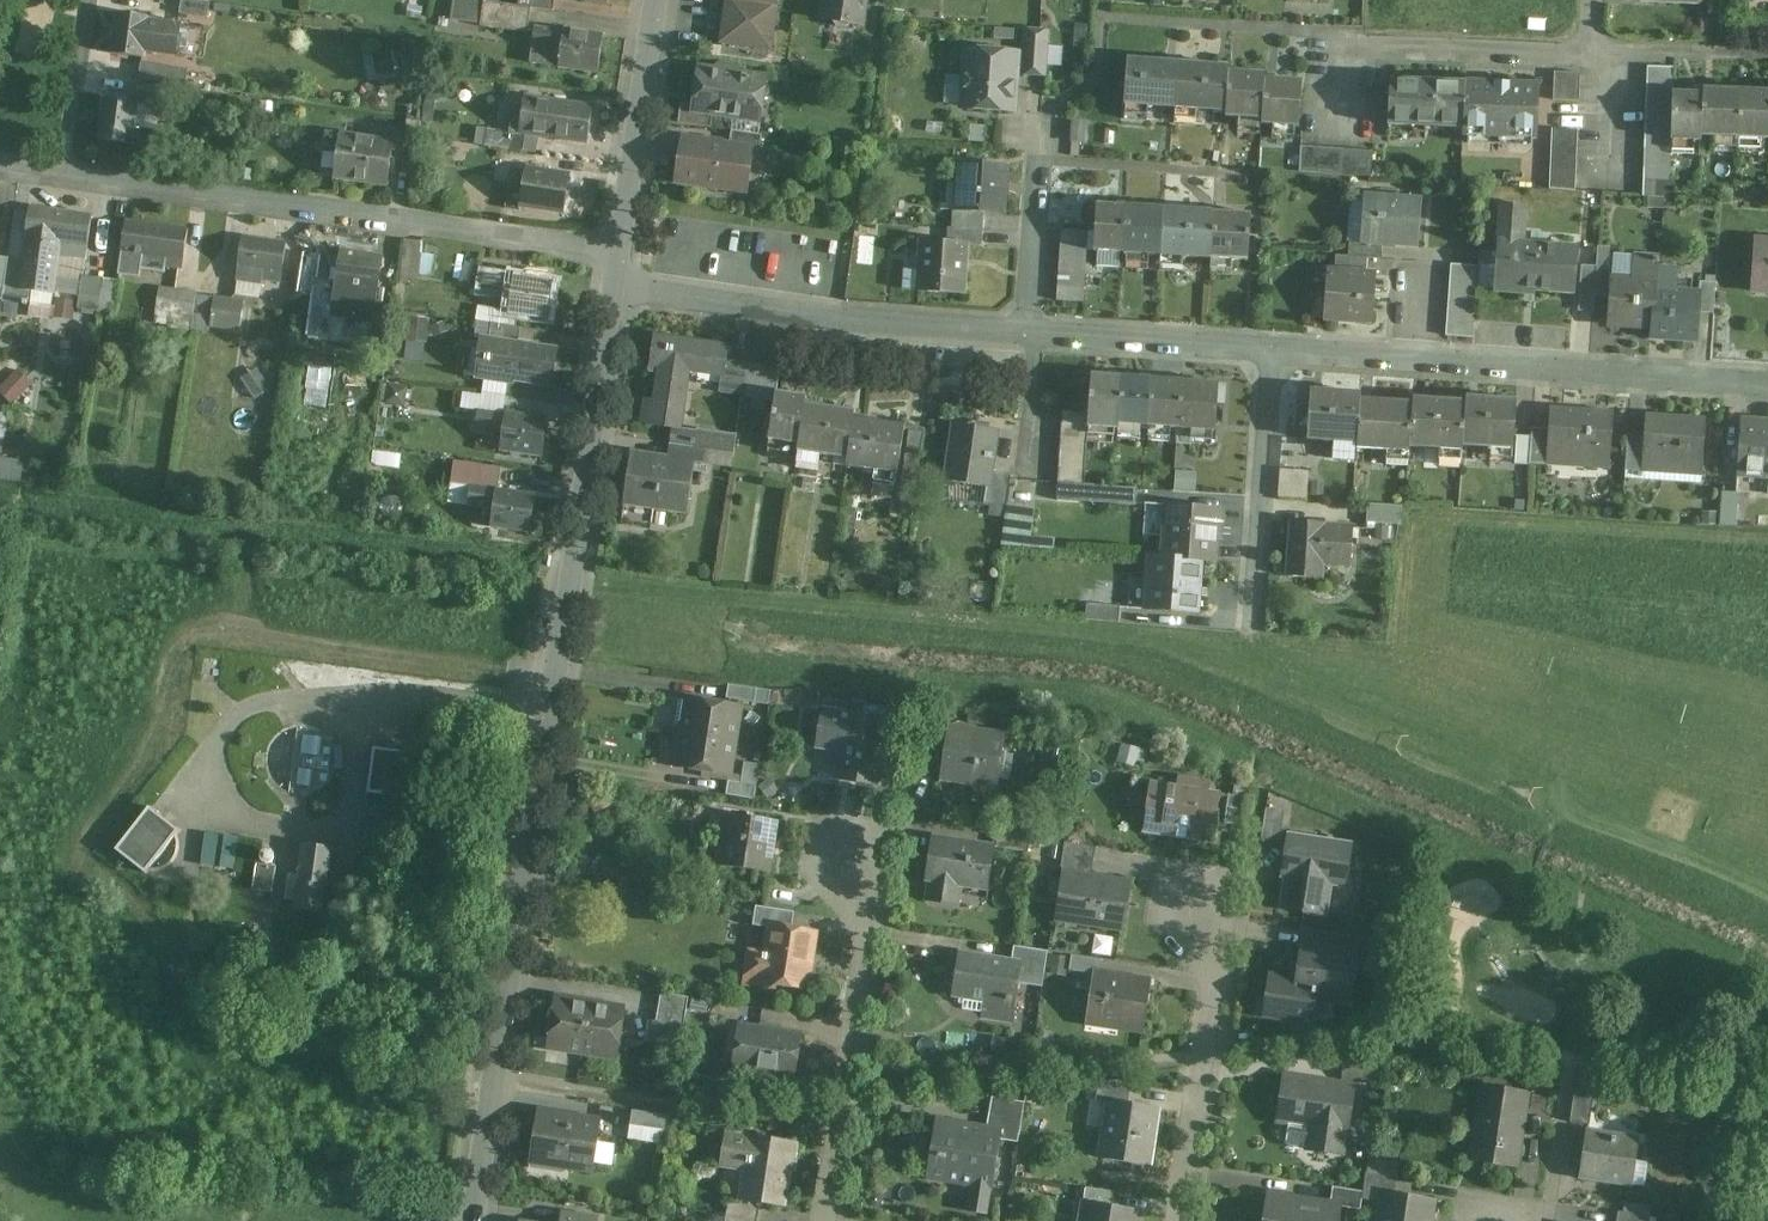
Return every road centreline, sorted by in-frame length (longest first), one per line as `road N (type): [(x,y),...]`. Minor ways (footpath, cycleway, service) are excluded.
road 1 (residential): [(620,279),(471,1220)]
road 2 (residential): [(620,279),(562,247),(0,162)]
road 3 (residential): [(1031,329),(620,279)]
road 4 (residential): [(857,846),(871,891),(828,1220)]
road 5 (residential): [(1767,385),(1418,359)]
road 6 (residential): [(1596,54),(1354,46),(1347,125)]
road 7 (residential): [(1200,910),(1223,958),(1179,1220)]
road 8 (residential): [(1257,637),(1275,348)]
road 9 (residential): [(658,0),(620,279)]
road 10 (residential): [(1275,348),(1042,330)]
road 11 (residential): [(1220,173),(1042,160)]
road 12 (residential): [(1042,160),(1031,329)]
road 13 (residential): [(1418,359),(1275,348)]
road 14 (residential): [(1029,460),(1042,330)]

